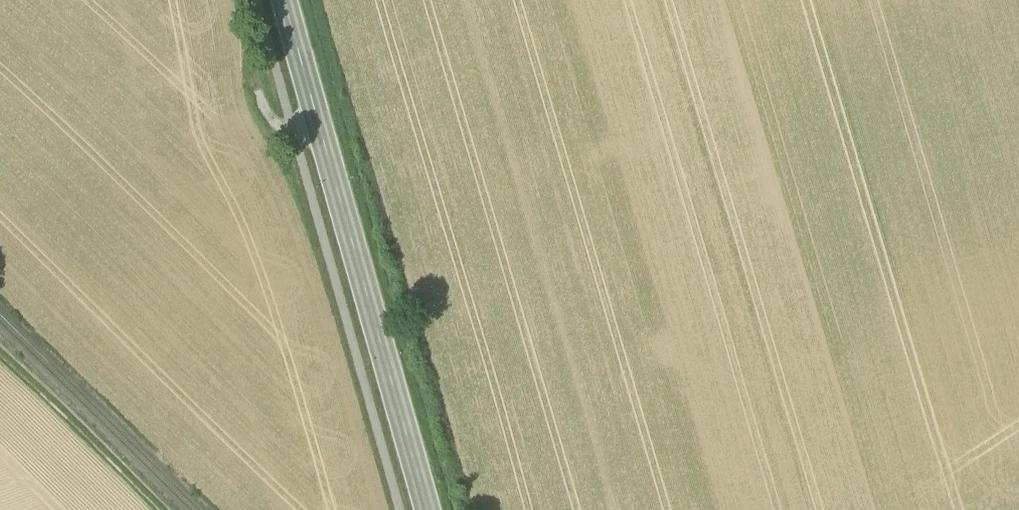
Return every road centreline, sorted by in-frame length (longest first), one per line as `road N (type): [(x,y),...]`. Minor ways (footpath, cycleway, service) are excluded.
road 1 (secondary): [(427,509),(284,0)]
road 2 (track): [(164,509),(0,355)]

